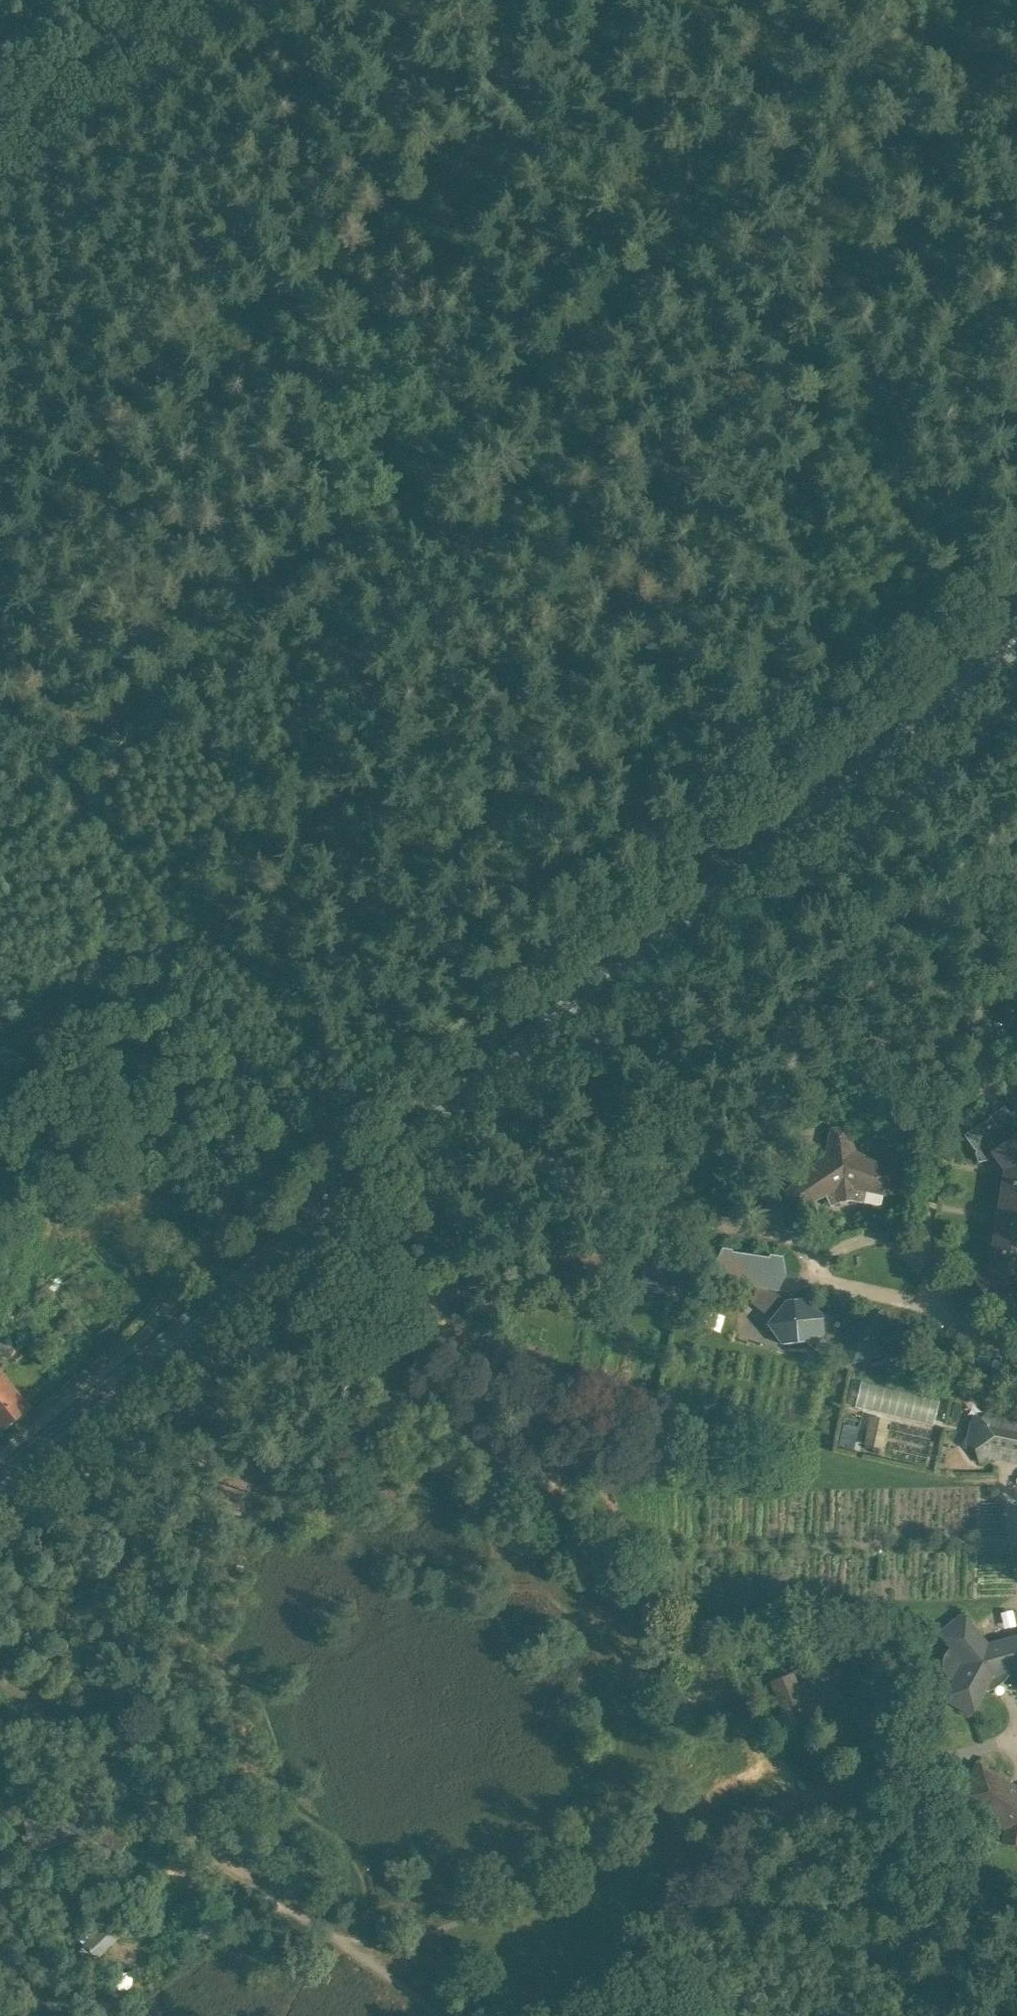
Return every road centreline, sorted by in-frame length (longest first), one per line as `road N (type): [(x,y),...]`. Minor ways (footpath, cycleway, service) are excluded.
road 1 (primary): [(0,1484),(963,684)]
road 2 (track): [(447,2015),(0,1675)]
road 3 (residential): [(677,1839),(1016,1735)]
road 4 (track): [(338,1933),(677,1839)]
road 5 (residential): [(1016,1013),(939,1166),(930,1281)]
road 6 (residential): [(940,1313),(821,1281),(822,1261),(850,1239),(875,1236),(910,1256),(930,1281)]

